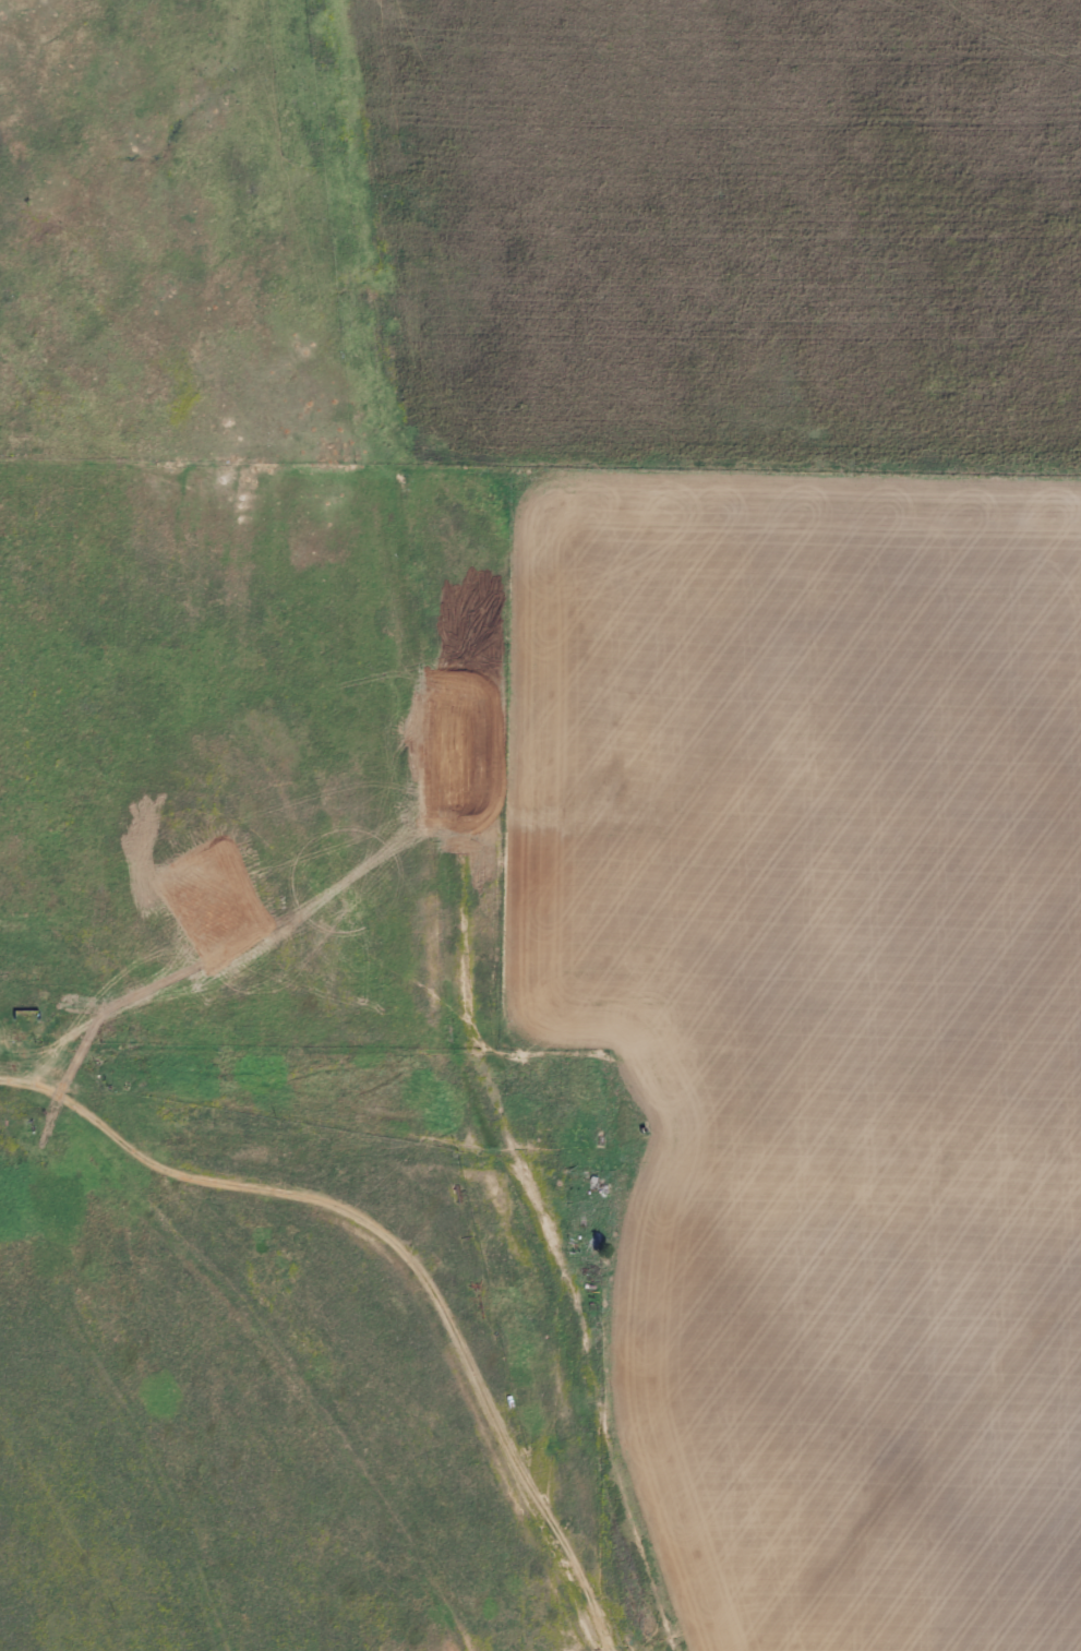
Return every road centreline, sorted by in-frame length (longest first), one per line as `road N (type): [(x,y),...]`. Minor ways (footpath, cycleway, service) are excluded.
road 1 (residential): [(586,1650),(509,1390),(470,1312),(369,1239),(166,1188),(149,1137),(104,1103),(0,1082)]

